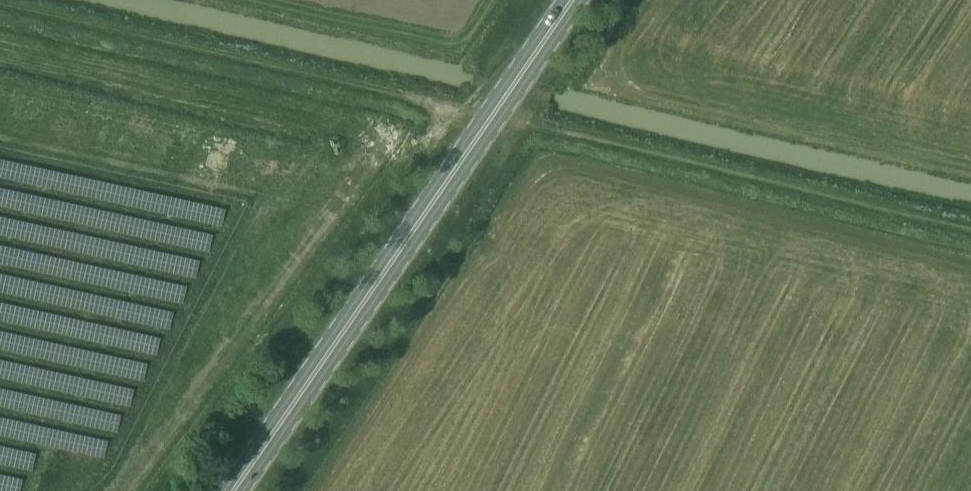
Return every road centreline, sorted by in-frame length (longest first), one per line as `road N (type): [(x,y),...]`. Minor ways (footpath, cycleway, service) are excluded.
road 1 (primary): [(234,490),(572,0)]
road 2 (track): [(0,5),(492,116)]
road 3 (track): [(970,228),(492,116)]

